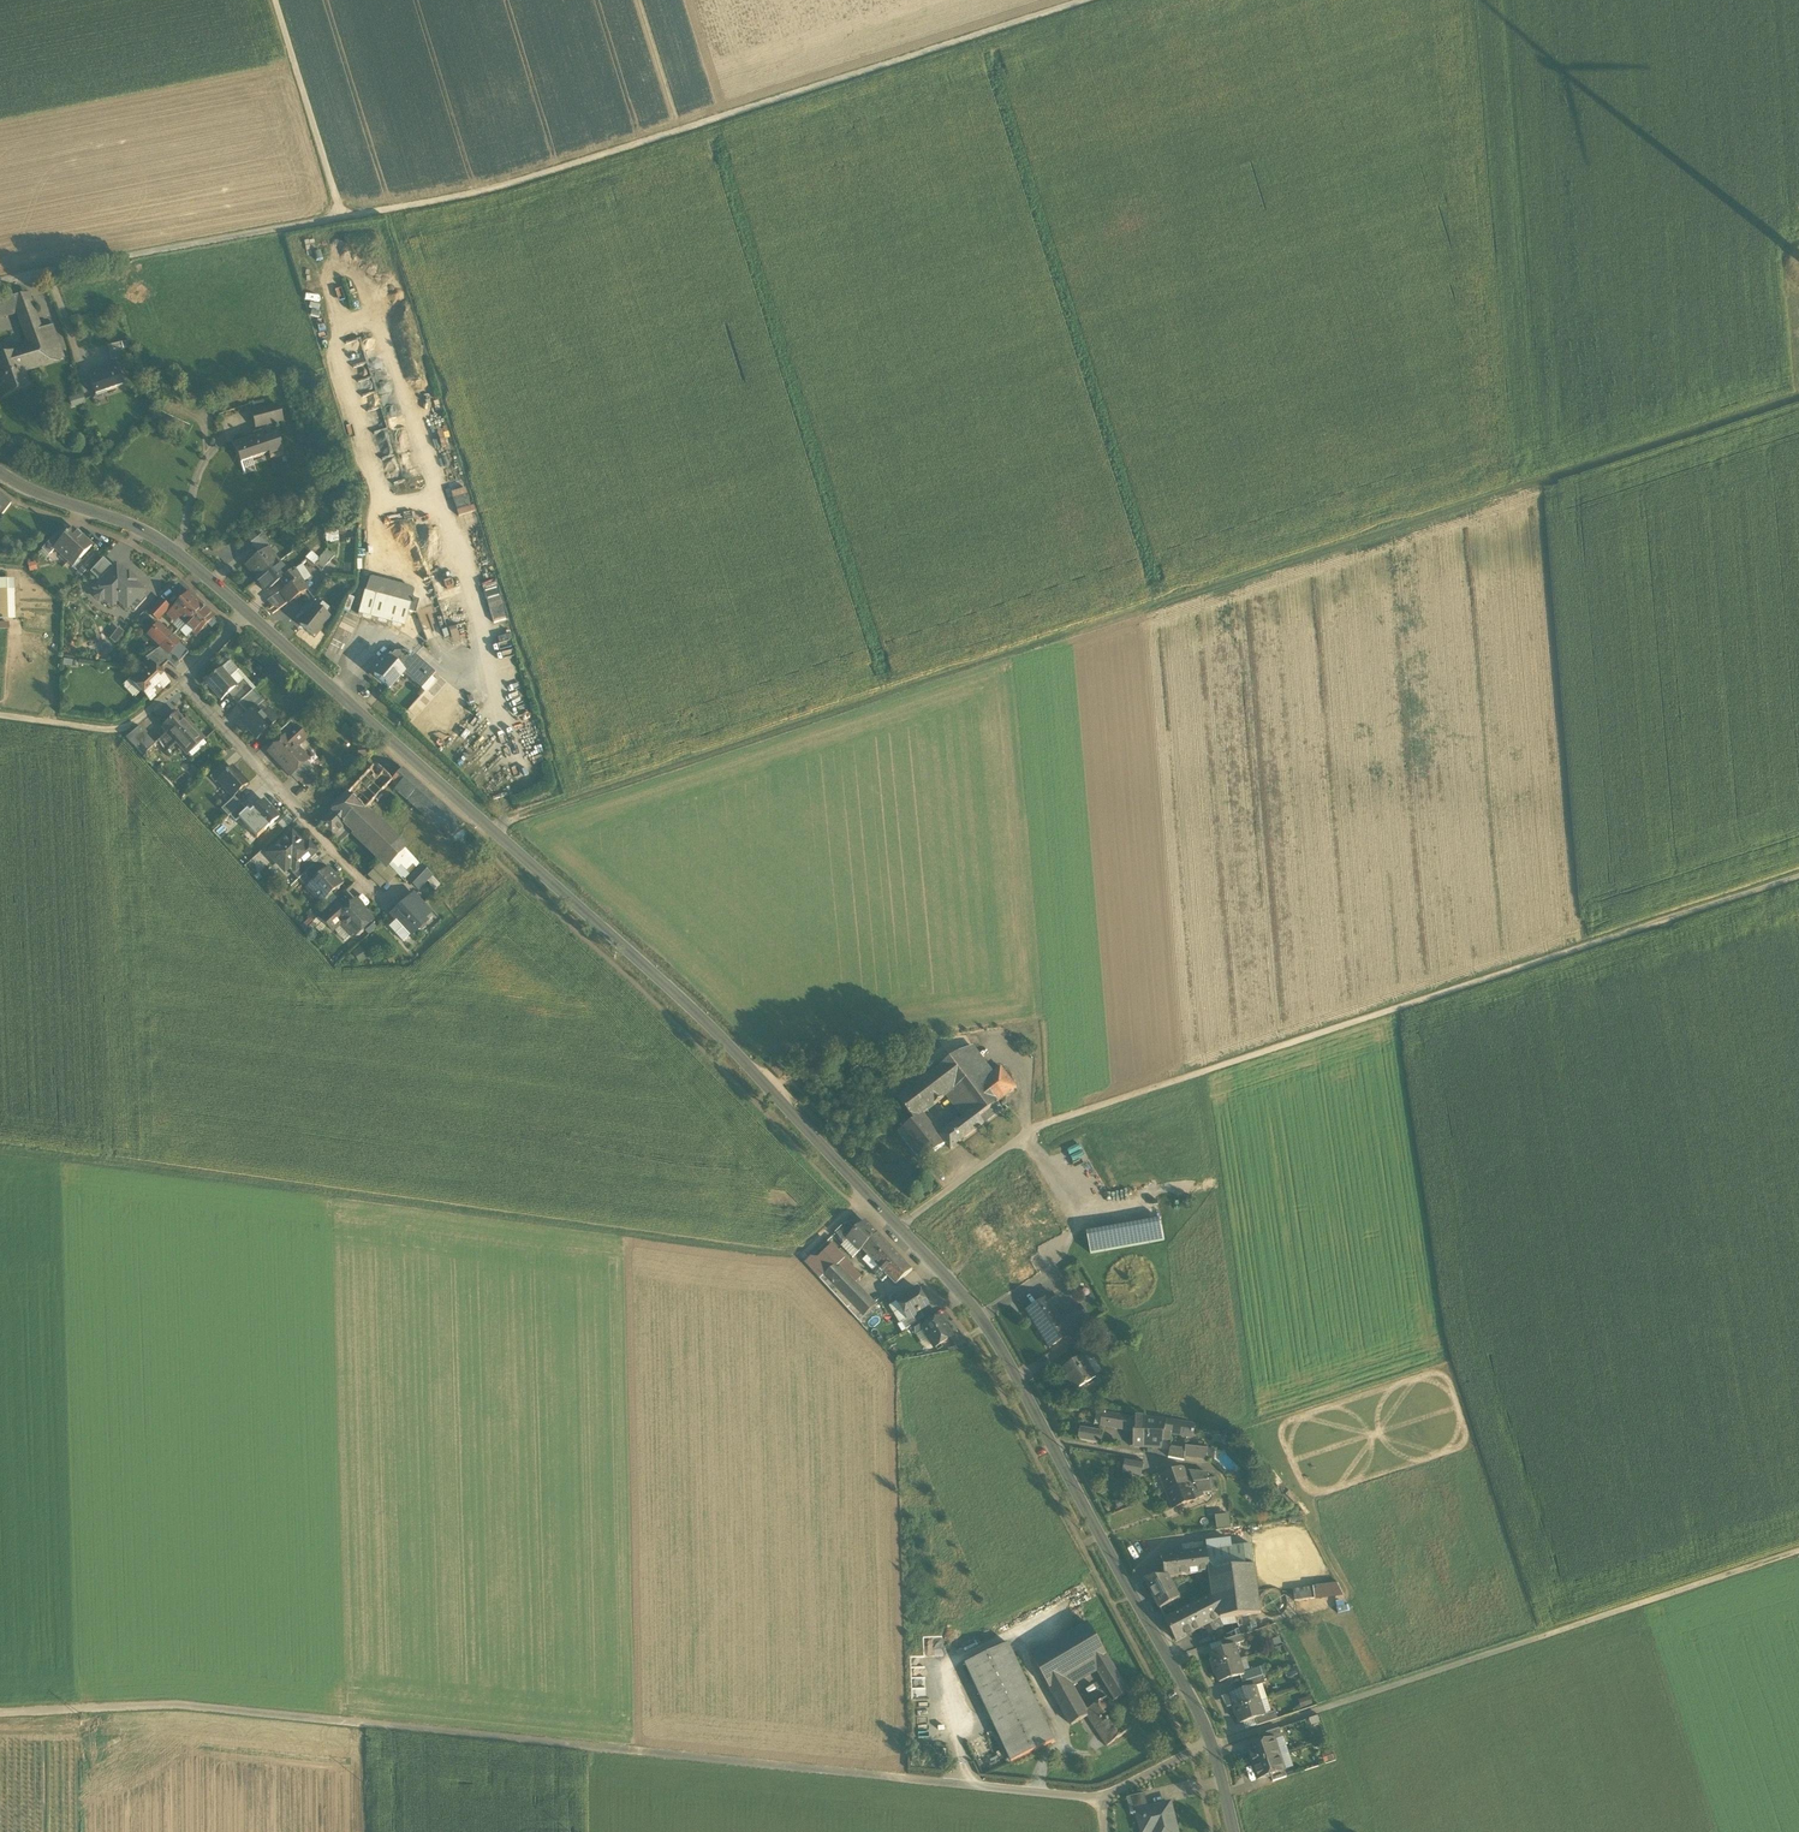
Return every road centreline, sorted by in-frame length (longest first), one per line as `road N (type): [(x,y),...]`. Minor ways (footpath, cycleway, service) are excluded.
road 1 (secondary): [(243,612),(728,1043),(974,1308),(1211,1744)]
road 2 (track): [(489,828),(1798,396)]
road 3 (track): [(1103,1798),(175,1704),(0,1712)]
road 4 (track): [(1084,0),(491,190),(46,271)]
road 5 (track): [(898,1226),(1034,1127),(1798,875)]
road 6 (track): [(0,1147),(798,1257),(868,1193)]
road 7 (track): [(1798,1551),(1320,1709)]
road 8 (residential): [(180,683),(375,892)]
road 9 (secondary): [(0,474),(159,542),(243,612)]
road 10 (track): [(274,0),(341,217)]
road 11 (residential): [(1104,1831),(1103,1798),(1211,1744)]

